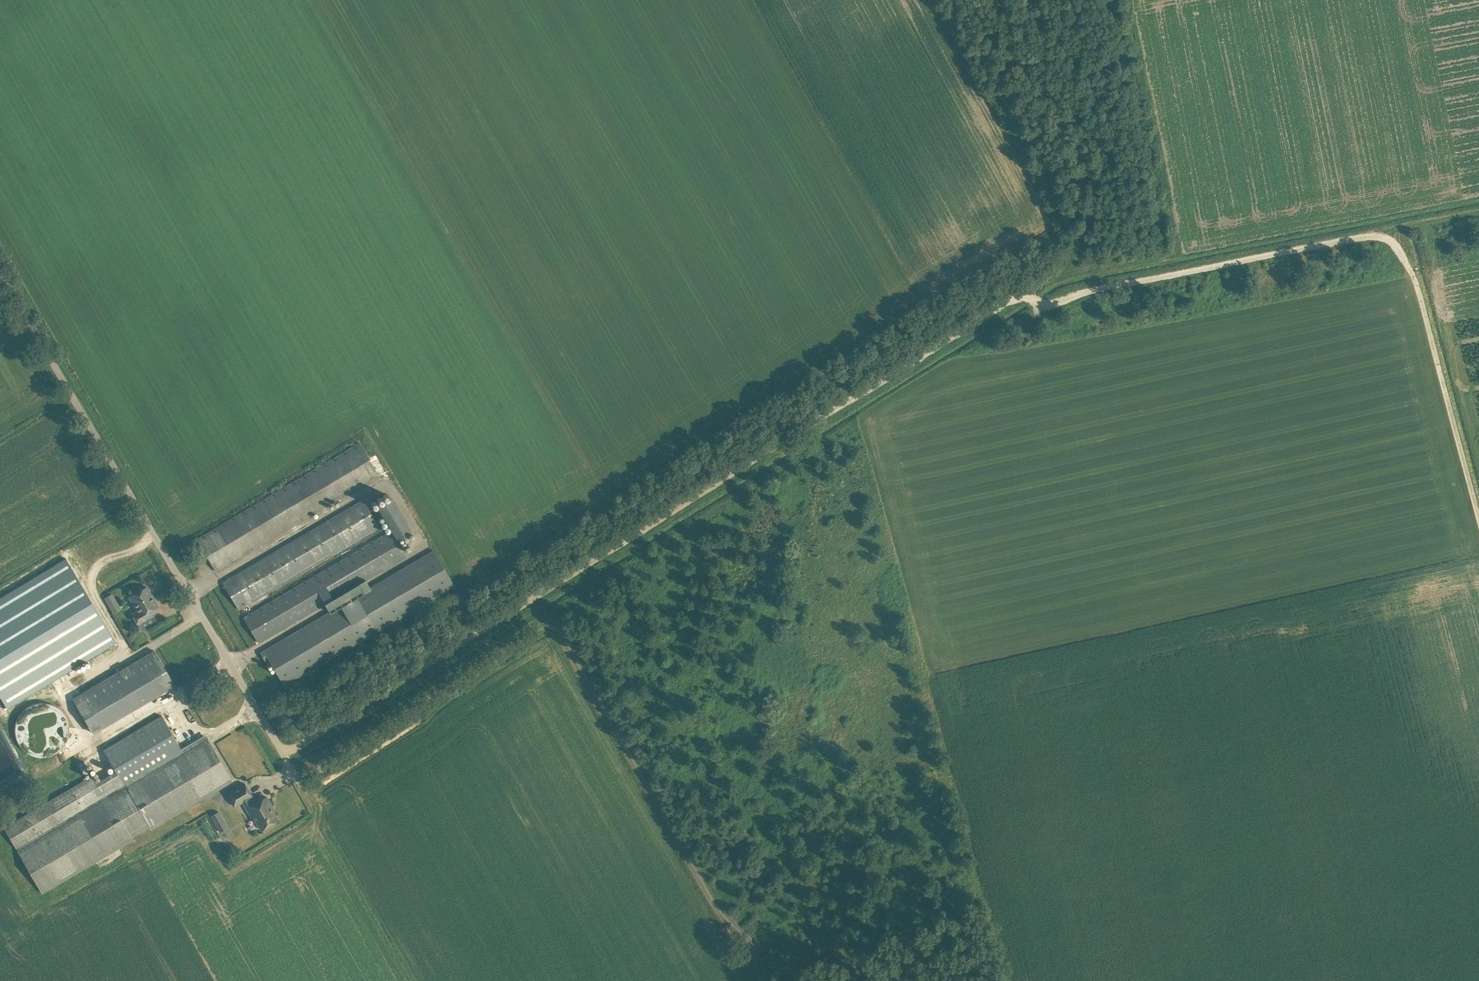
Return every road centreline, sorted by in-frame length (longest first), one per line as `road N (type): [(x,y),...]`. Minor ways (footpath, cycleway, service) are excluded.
road 1 (track): [(283,754),(1049,279),(1140,255),(1163,254),(1168,272),(1190,268),(1478,212)]
road 2 (unclassified): [(294,774),(0,260)]

